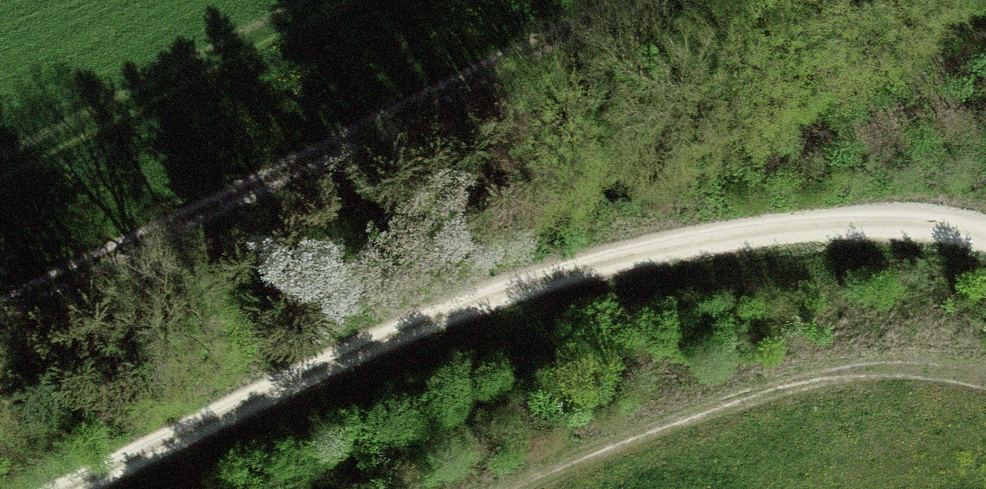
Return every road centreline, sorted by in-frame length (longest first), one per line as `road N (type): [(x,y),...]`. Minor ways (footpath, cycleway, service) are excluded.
road 1 (track): [(58,488),(527,271),(774,222),(919,221),(985,239)]
road 2 (track): [(644,0),(0,315)]

